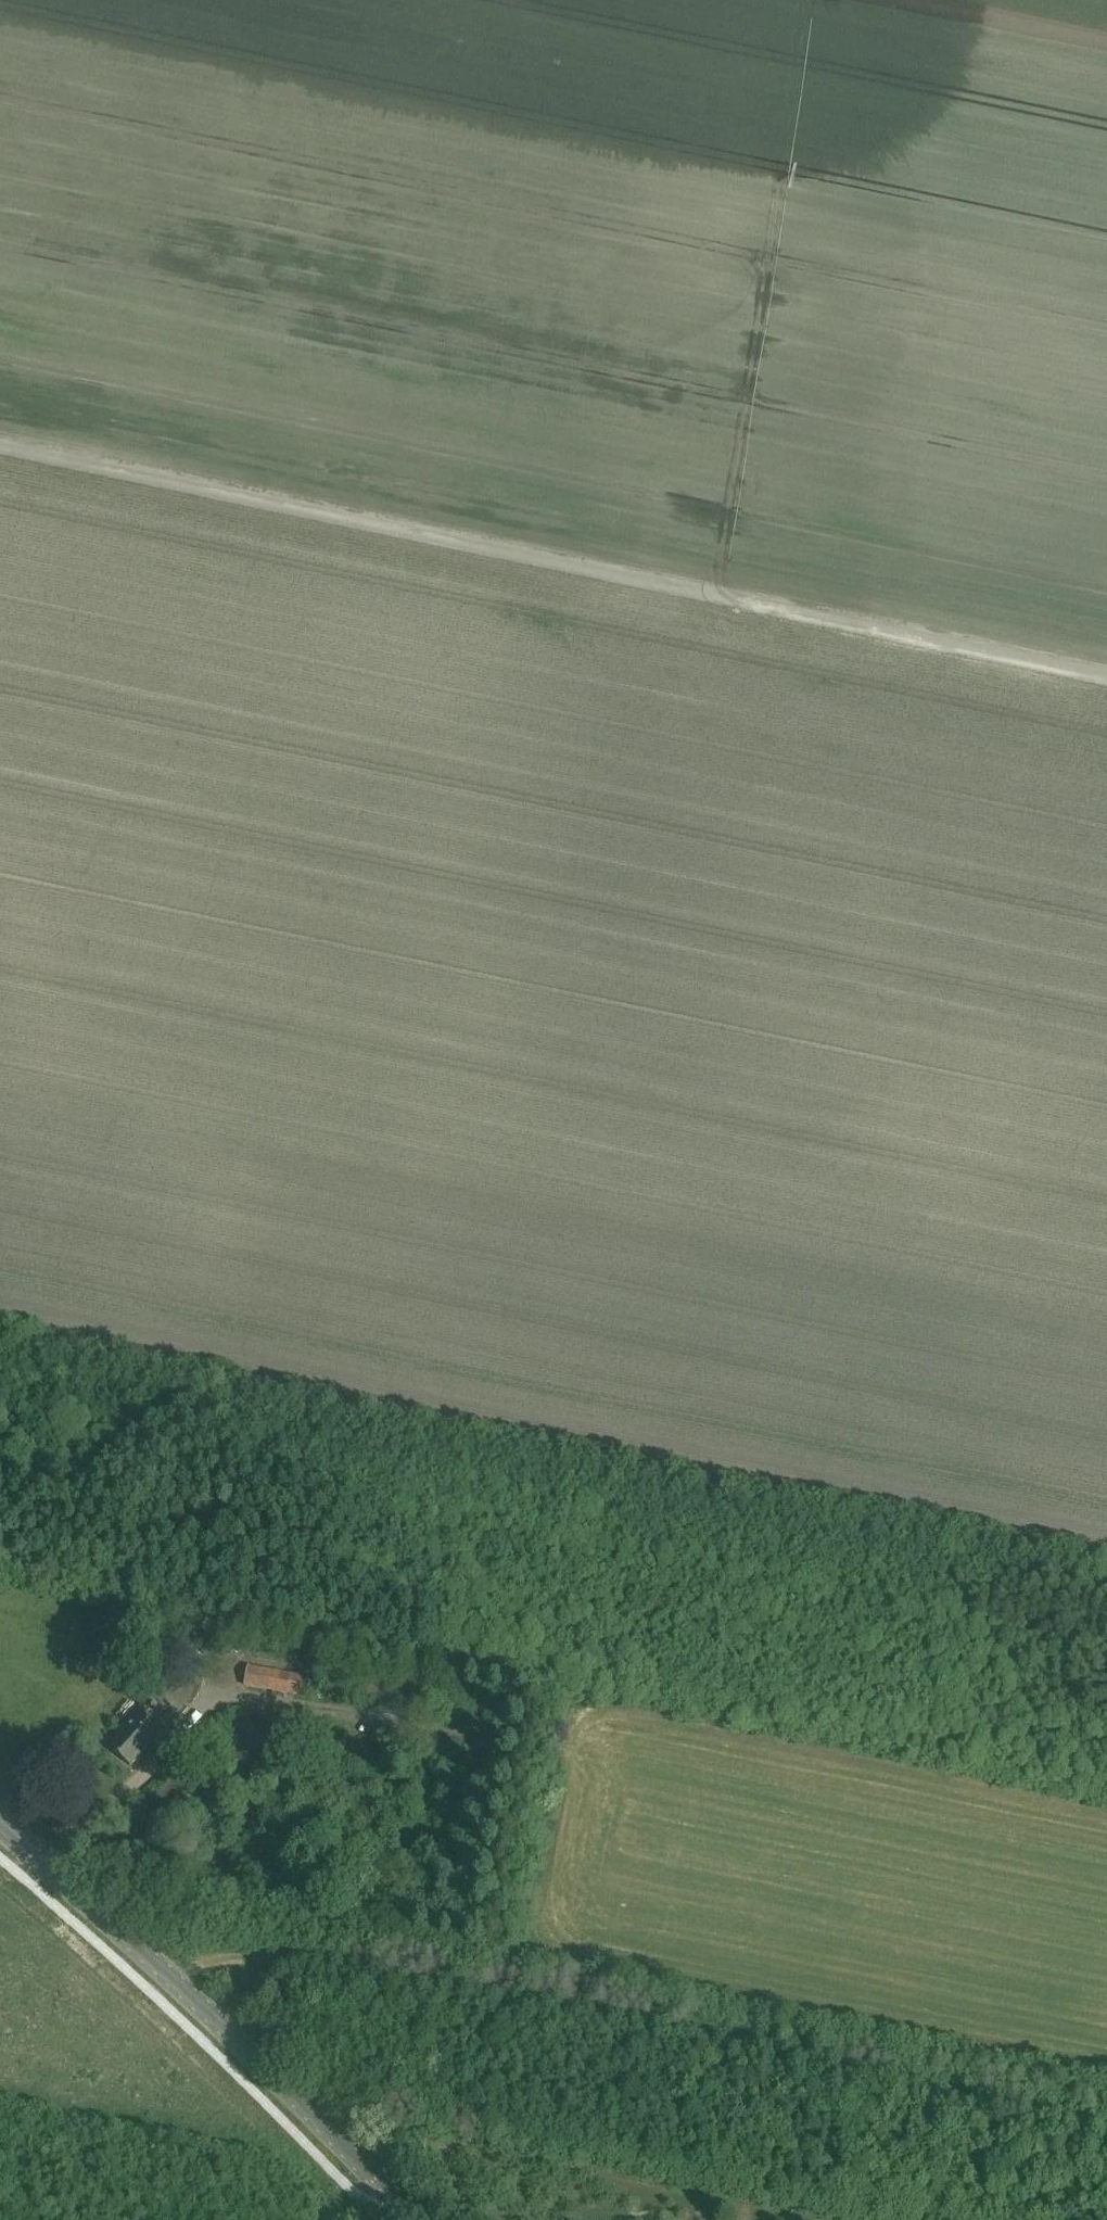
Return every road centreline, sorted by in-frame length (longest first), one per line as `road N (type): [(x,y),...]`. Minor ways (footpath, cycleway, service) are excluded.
road 1 (track): [(1106,674),(0,443)]
road 2 (tertiary): [(413,2219),(175,1980),(0,1827)]

